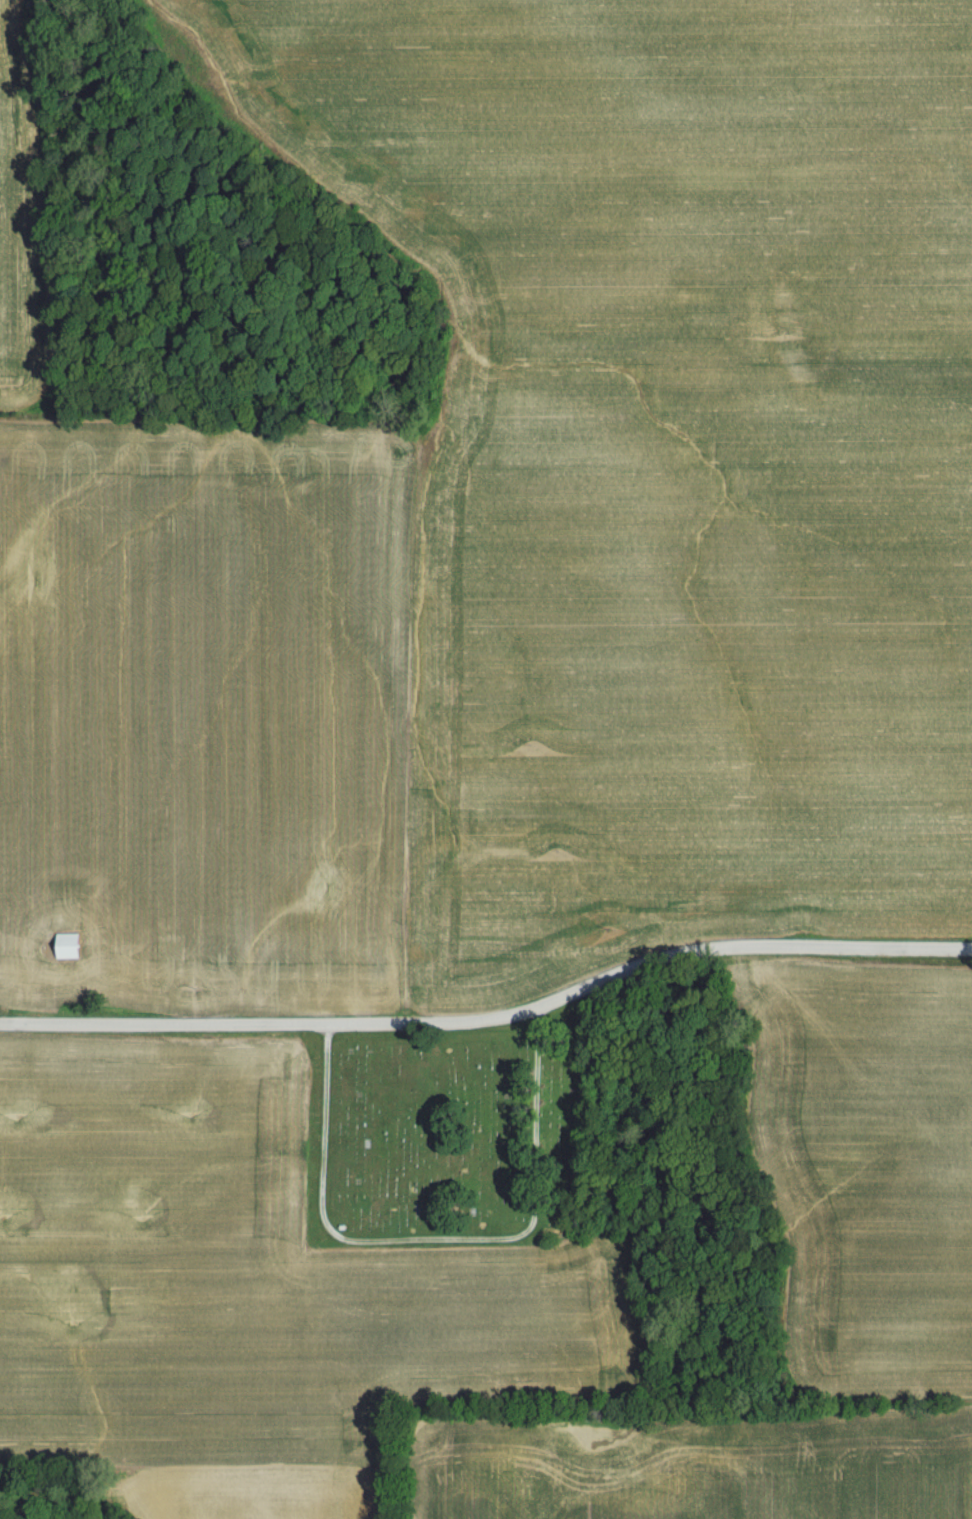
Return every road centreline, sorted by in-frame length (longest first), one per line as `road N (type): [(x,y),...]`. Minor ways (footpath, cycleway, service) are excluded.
road 1 (residential): [(0,1024),(452,1023),(533,1009),(674,953),(971,950)]

